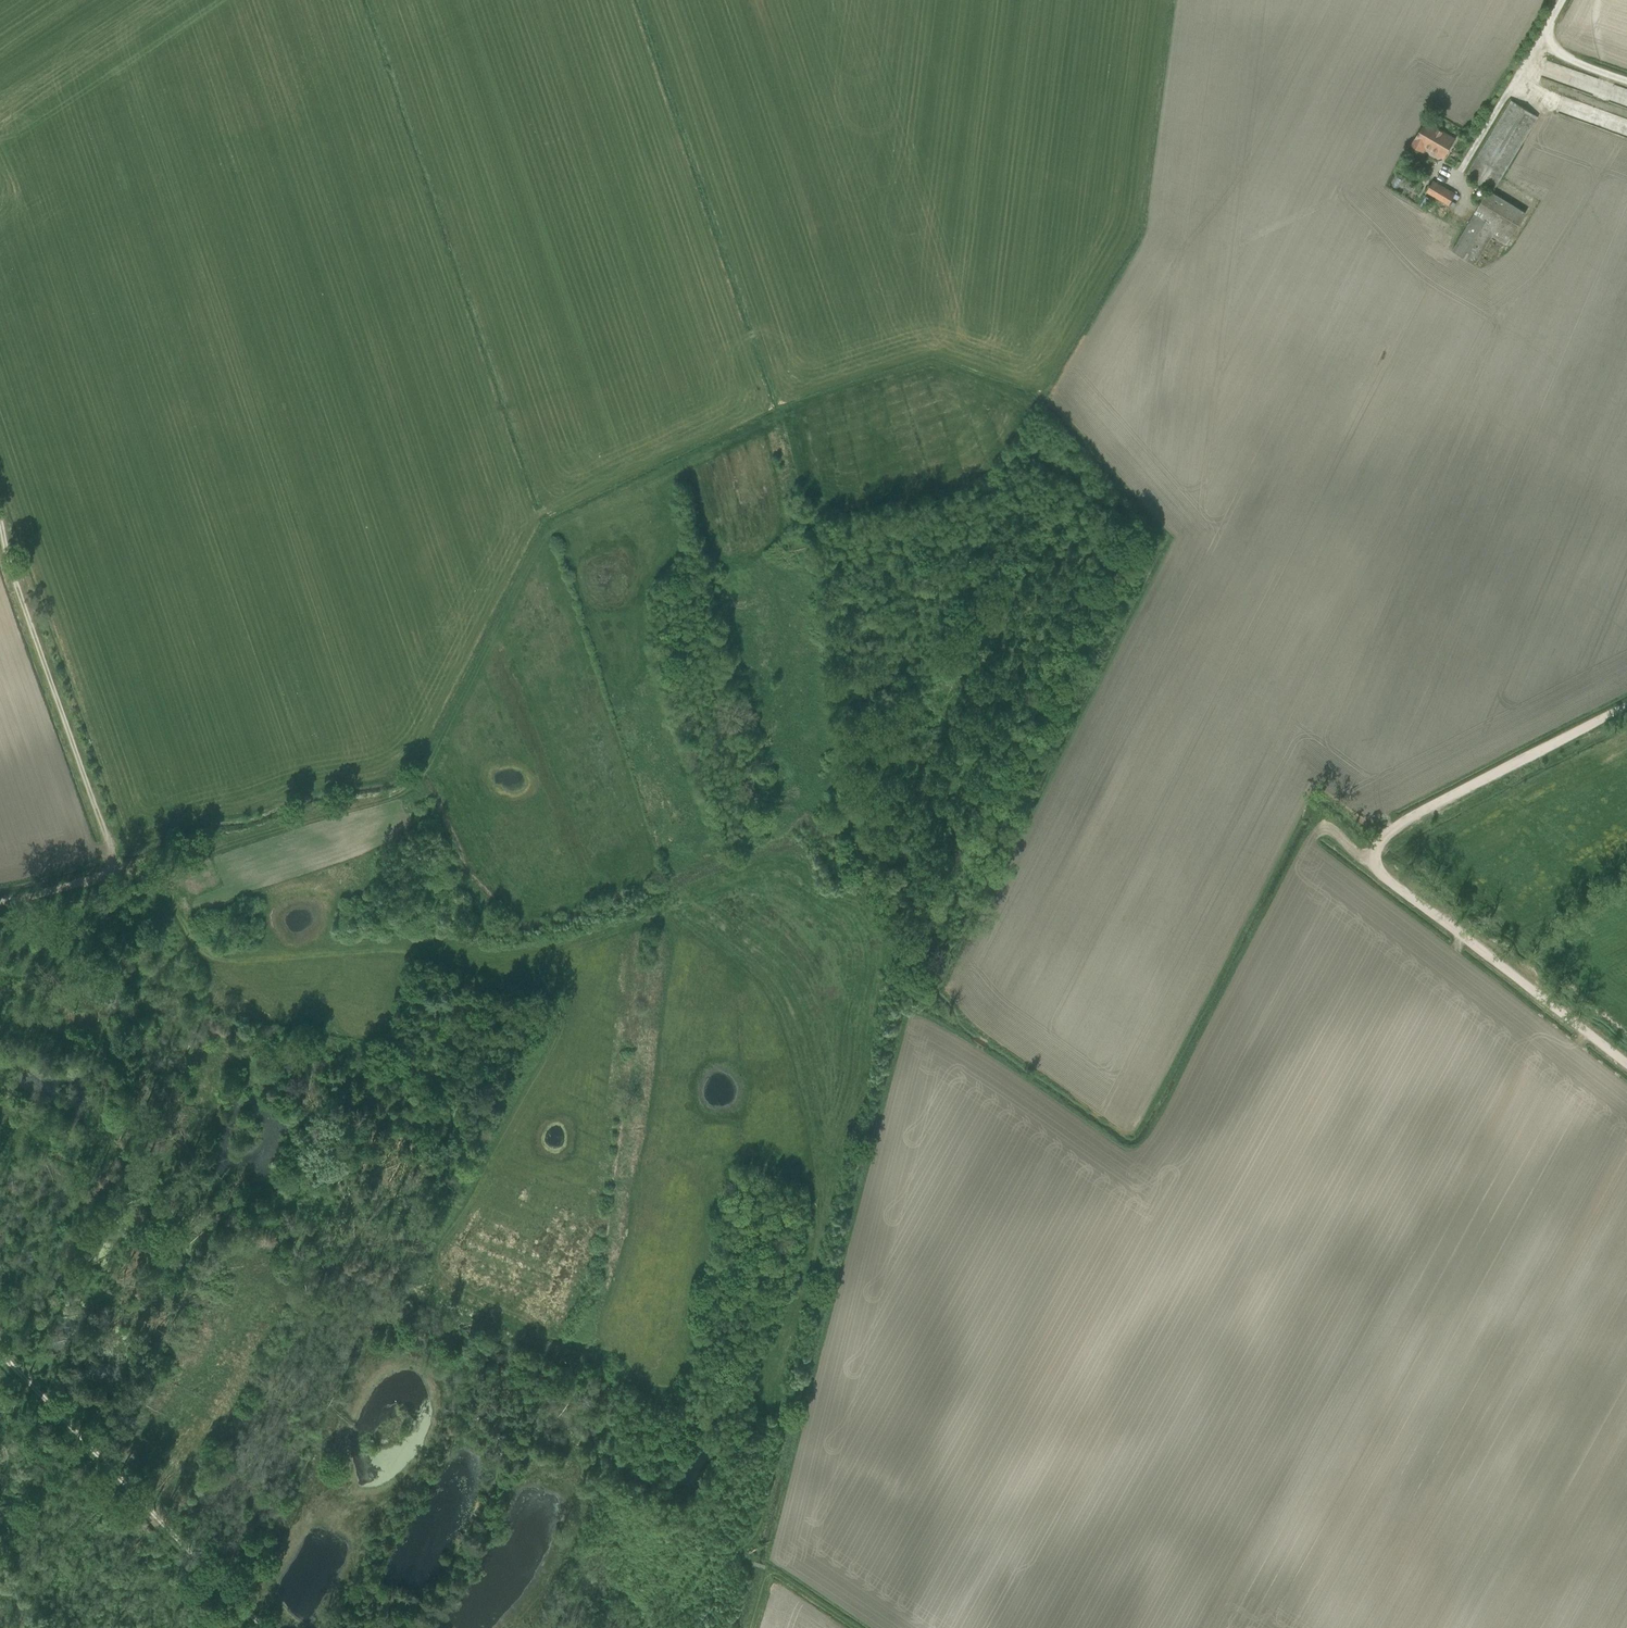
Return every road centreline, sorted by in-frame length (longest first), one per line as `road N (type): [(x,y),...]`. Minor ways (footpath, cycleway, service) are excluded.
road 1 (track): [(1626,1069),(1387,882),(1374,857),(1391,830),(1626,703)]
road 2 (track): [(263,1627),(0,1353)]
road 3 (track): [(0,529),(113,865)]
road 4 (track): [(113,865),(95,881),(0,903)]

